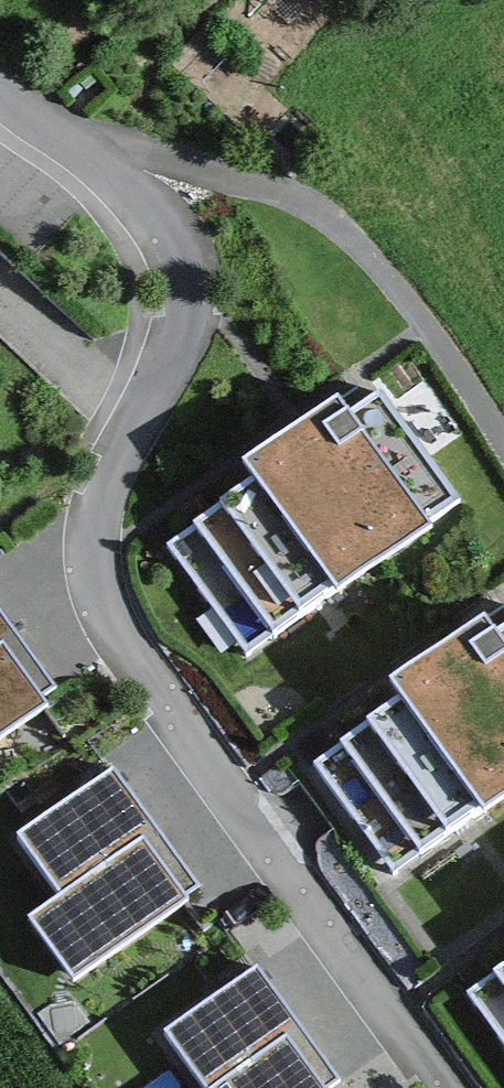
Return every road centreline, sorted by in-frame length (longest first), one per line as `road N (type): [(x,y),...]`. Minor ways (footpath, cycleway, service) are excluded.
road 1 (residential): [(441,1087),(122,642),(100,574),(100,532),(115,477),(178,345),(187,292),(169,233),(97,169)]
road 2 (residential): [(503,445),(399,289),(327,222),(153,167),(97,169)]
road 3 (residential): [(97,169),(0,92)]

